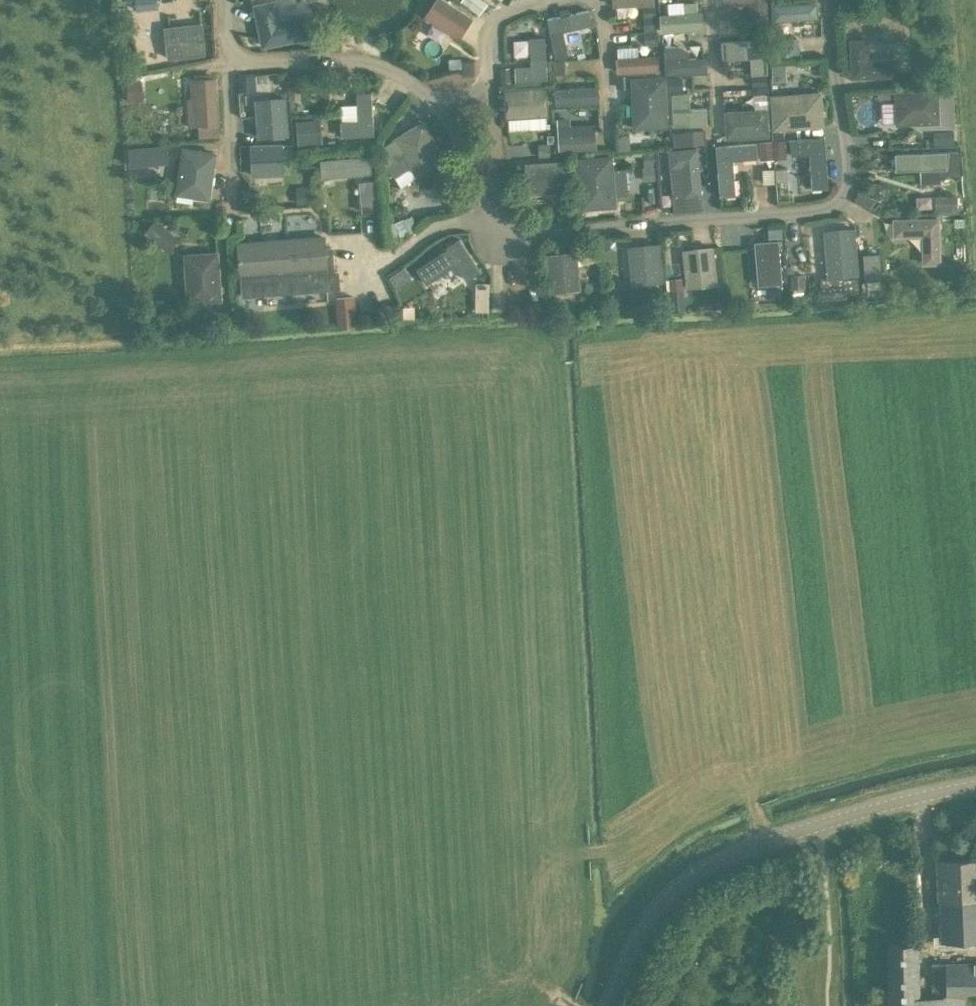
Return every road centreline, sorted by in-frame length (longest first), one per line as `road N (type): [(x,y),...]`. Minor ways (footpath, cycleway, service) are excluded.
road 1 (residential): [(827,0),(850,172),(831,204),(541,233),(496,225)]
road 2 (unclassified): [(616,985),(646,924),(714,863),(817,824),(975,786)]
road 3 (residential): [(230,59),(367,60),(429,95),(496,225)]
road 4 (residential): [(496,225),(501,163),(490,26),(545,0)]
road 5 (residential): [(496,225),(435,230),(401,255),(371,260),(372,294)]
road 6 (residential): [(230,59),(233,216)]

